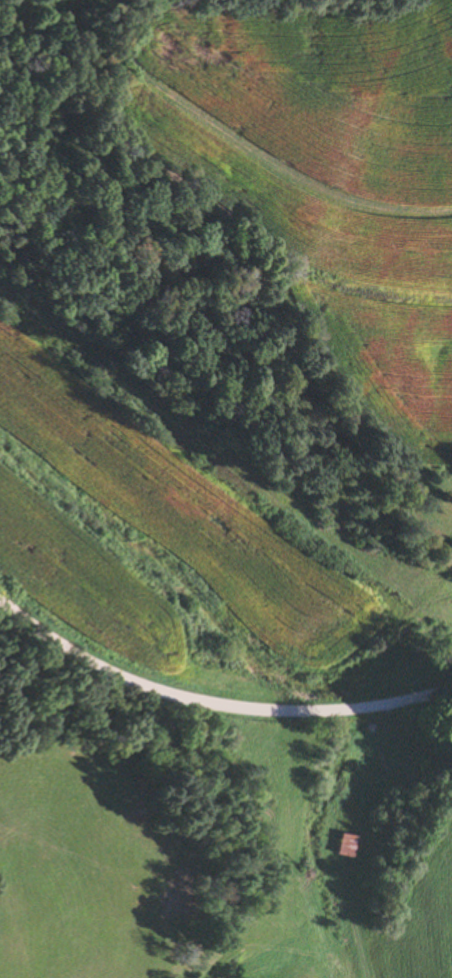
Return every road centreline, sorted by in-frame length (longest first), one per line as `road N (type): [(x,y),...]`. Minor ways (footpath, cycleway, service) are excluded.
road 1 (residential): [(451,688),(332,706),(255,706),(144,683),(0,599)]

